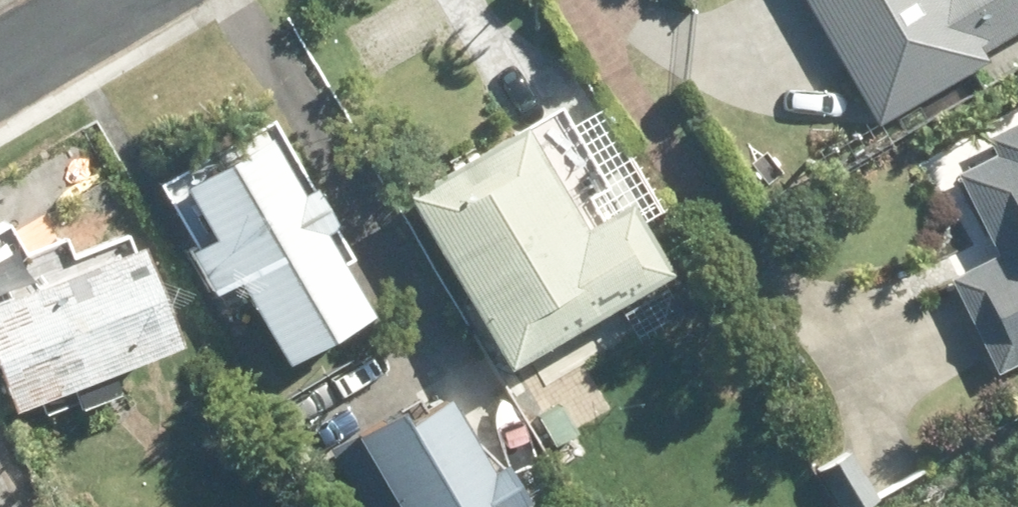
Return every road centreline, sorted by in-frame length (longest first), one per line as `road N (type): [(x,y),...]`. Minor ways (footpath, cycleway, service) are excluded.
road 1 (residential): [(115,0),(0,68)]

